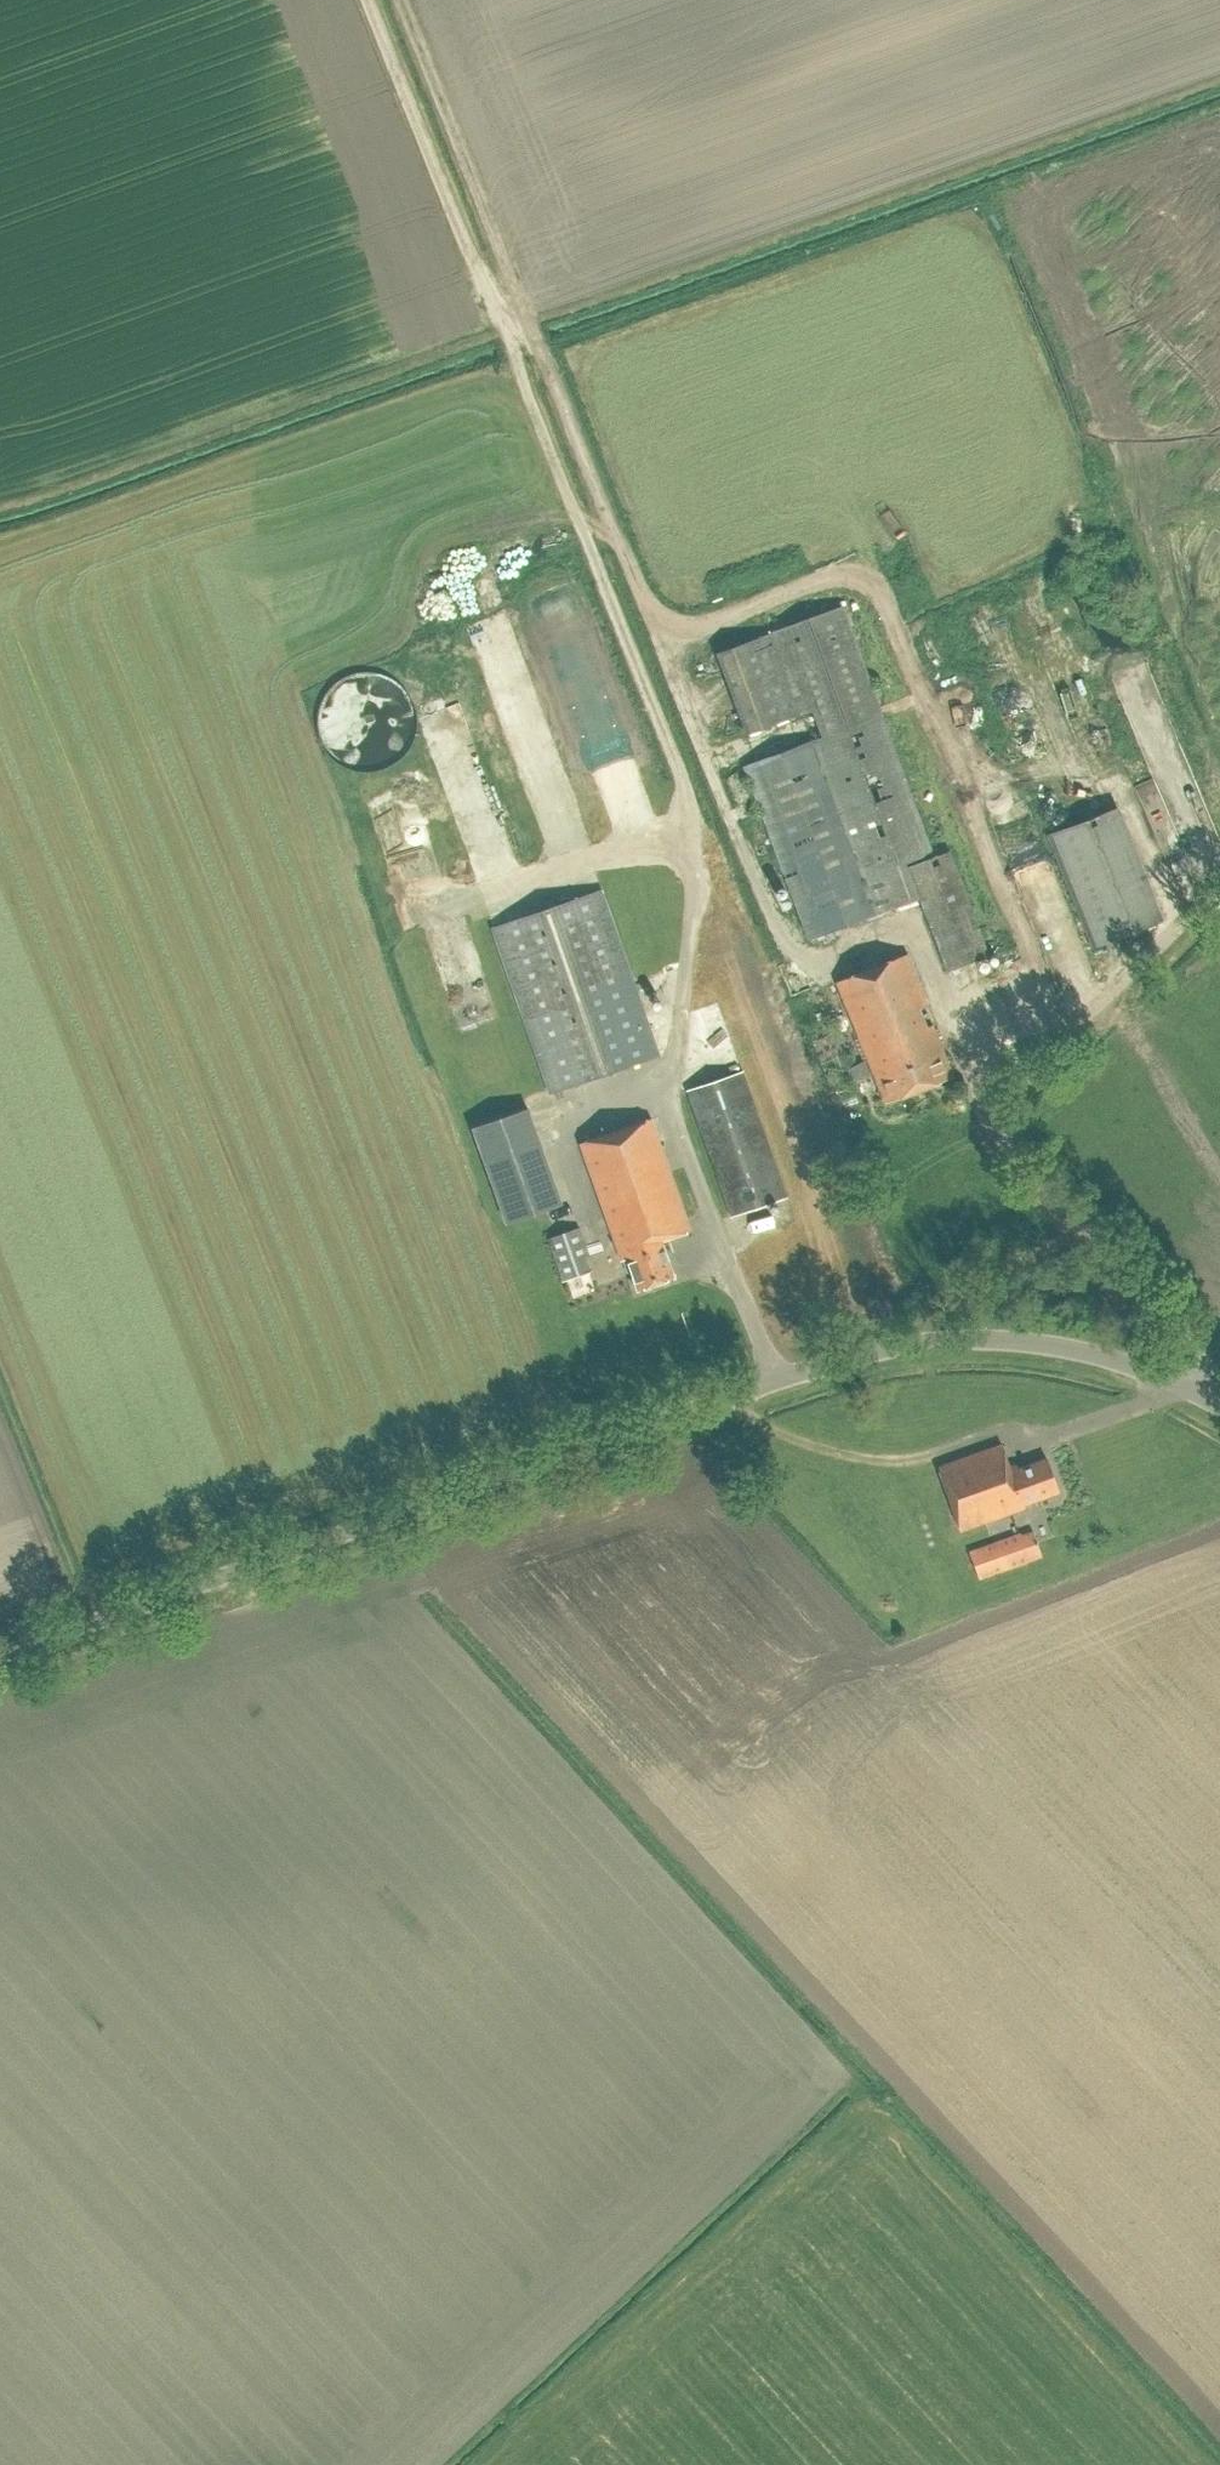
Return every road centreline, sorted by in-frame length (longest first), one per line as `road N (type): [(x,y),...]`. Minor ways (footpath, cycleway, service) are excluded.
road 1 (tertiary): [(1219,1413),(1132,1365),(1053,1339),(896,1341),(0,1661)]
road 2 (track): [(987,1102),(1219,881)]
road 3 (track): [(479,272),(370,0)]

